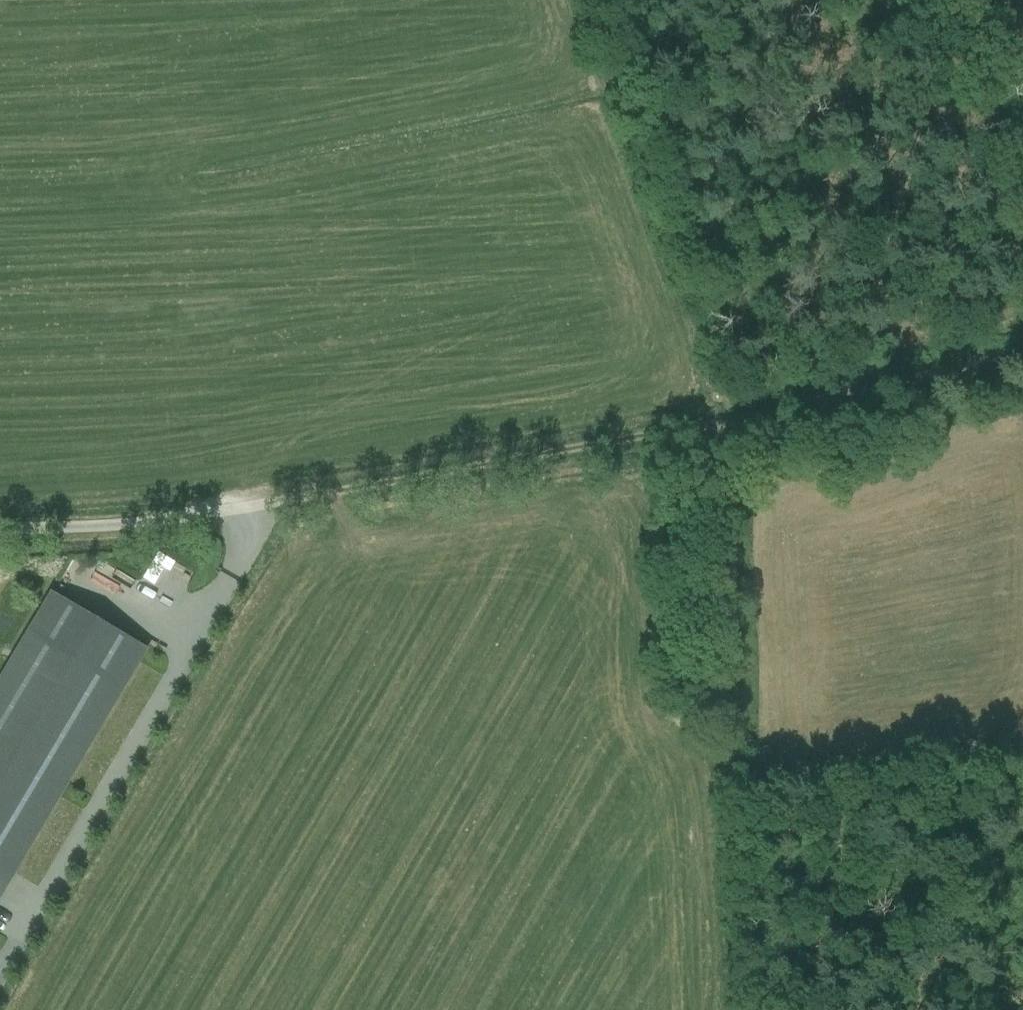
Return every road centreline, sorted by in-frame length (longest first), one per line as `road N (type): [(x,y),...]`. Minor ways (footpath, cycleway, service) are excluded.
road 1 (track): [(278,502),(717,427),(1022,350)]
road 2 (unclassified): [(0,527),(133,525),(278,502)]

